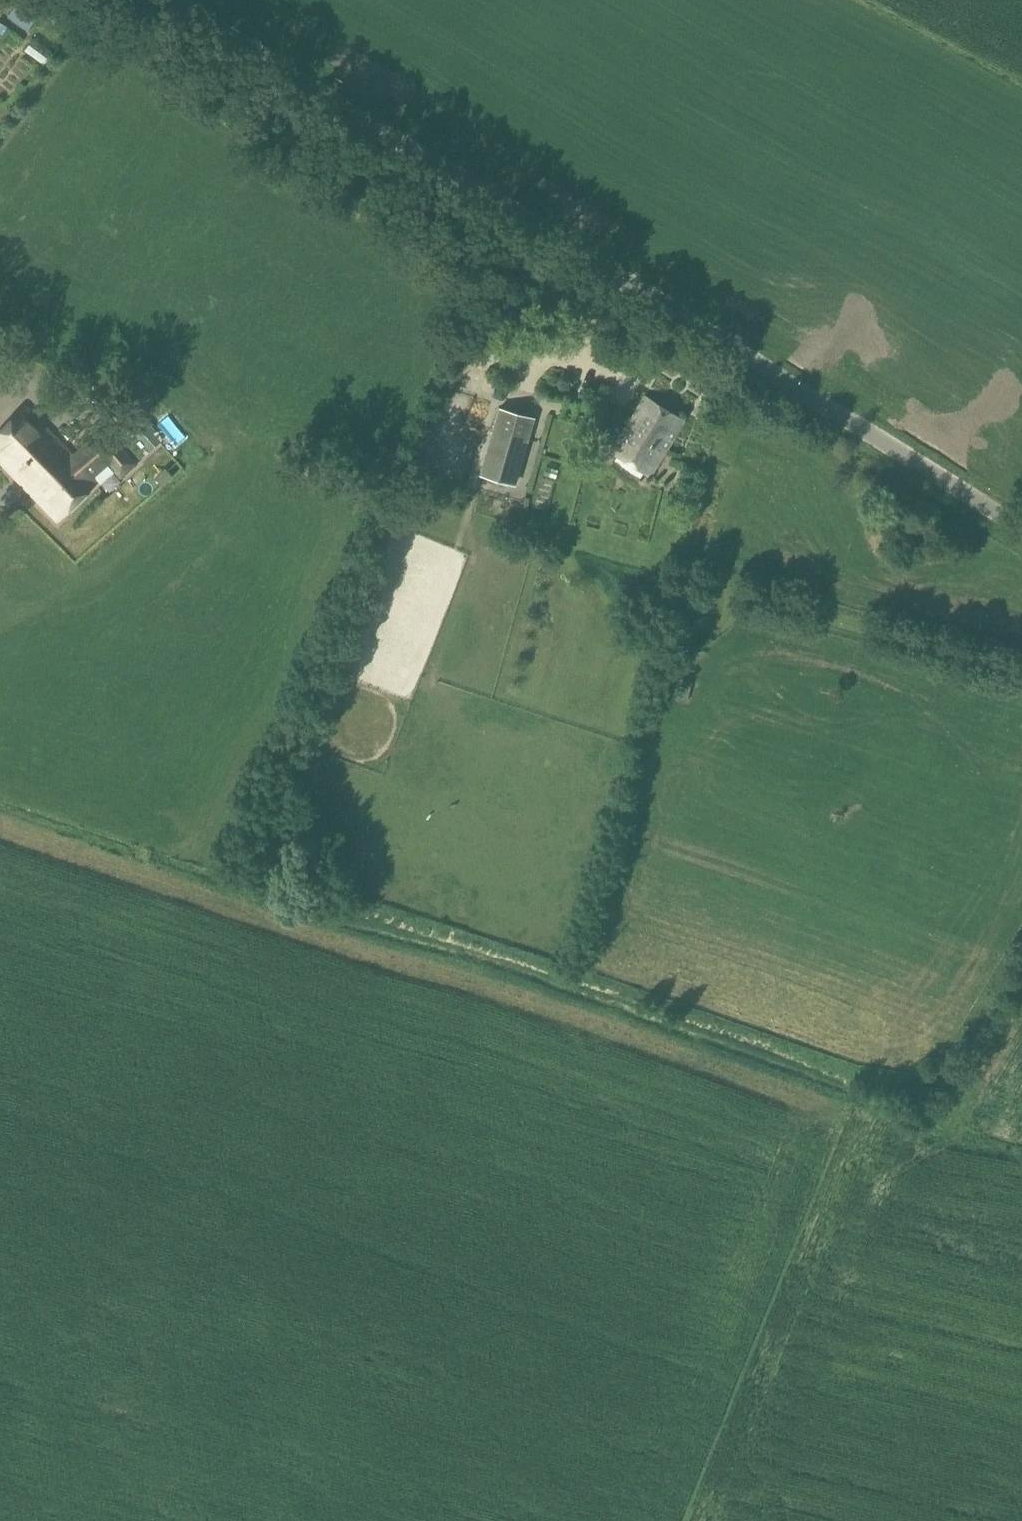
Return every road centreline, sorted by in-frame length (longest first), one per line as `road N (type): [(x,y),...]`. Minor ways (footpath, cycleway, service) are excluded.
road 1 (unclassified): [(1021,528),(174,0)]
road 2 (track): [(1021,1008),(945,1141)]

